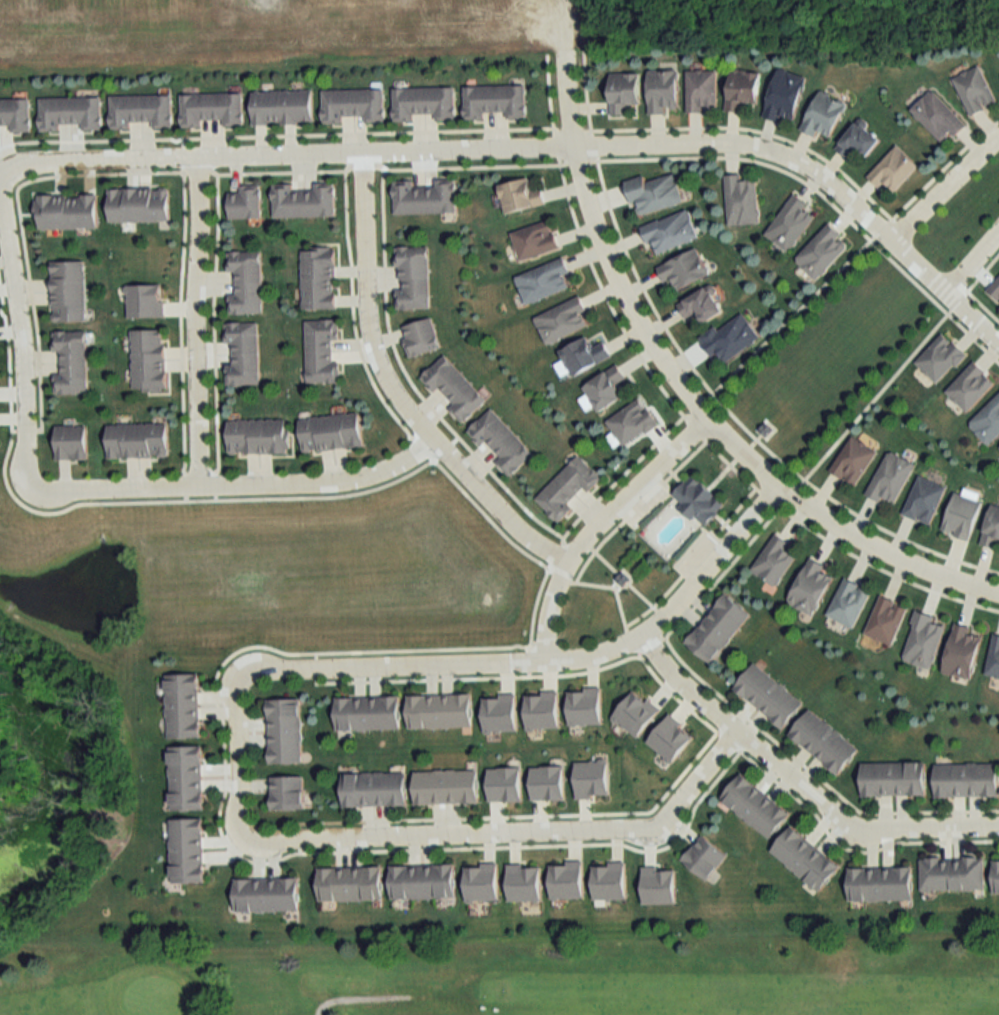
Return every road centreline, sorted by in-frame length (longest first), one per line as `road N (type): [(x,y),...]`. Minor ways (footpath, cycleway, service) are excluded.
road 1 (residential): [(998,592),(959,584),(836,525),(743,450),(669,373),(630,309),(595,225),(571,147),(564,57)]
road 2 (residential): [(360,152),(756,147),(798,162),(998,346)]
road 3 (residential): [(782,481),(645,640),(575,661),(240,670)]
road 4 (residential): [(736,731),(672,813),(649,829),(280,839),(241,833)]
road 5 (residential): [(360,152),(367,309),(380,366),(431,441),(534,545),(566,563)]
road 6 (residential): [(998,825),(854,827),(736,731),(645,640)]
road 7 (residential): [(431,441),(350,482),(96,491),(37,483)]
road 8 (residential): [(3,184),(42,163),(360,152)]
road 9 (residential): [(199,158),(197,488)]
road 10 (residential): [(710,415),(566,563),(545,661)]
road 11 (residential): [(37,483),(24,454),(20,324),(3,184)]
road 12 (residential): [(241,833),(231,707),(240,670)]
road 13 (residential): [(998,136),(883,240)]

